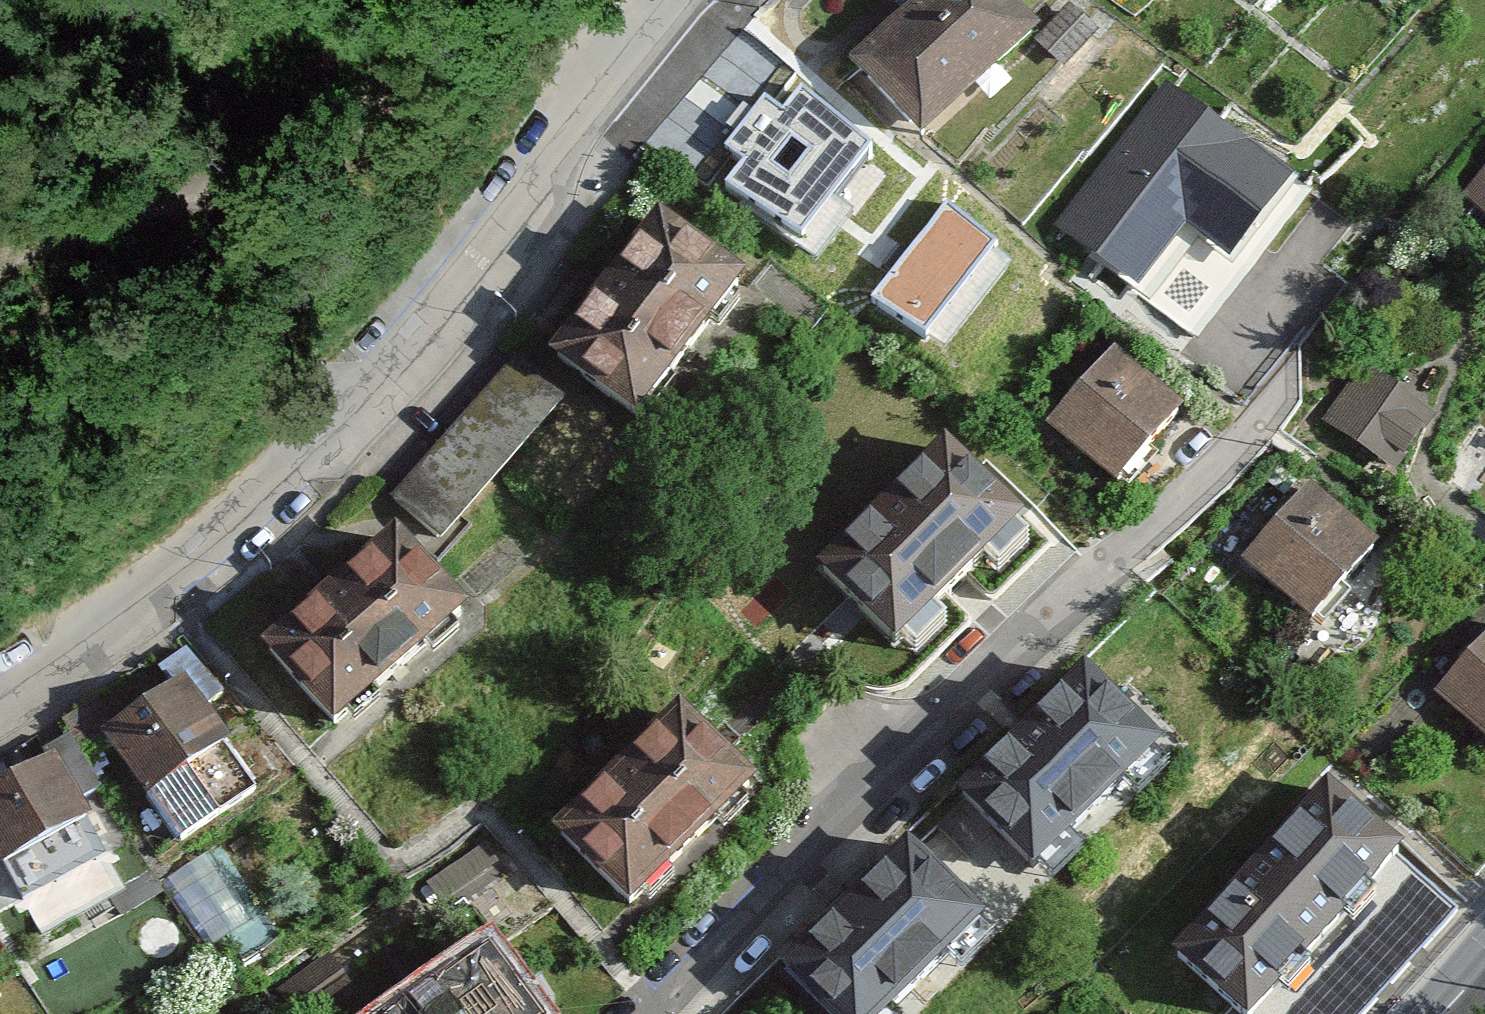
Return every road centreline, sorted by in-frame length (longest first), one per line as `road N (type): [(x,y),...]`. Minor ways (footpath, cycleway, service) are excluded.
road 1 (residential): [(672,0),(607,60),(268,488),(135,607),(0,697)]
road 2 (residential): [(648,1013),(1259,424)]
road 3 (track): [(607,60),(395,12),(0,243)]

